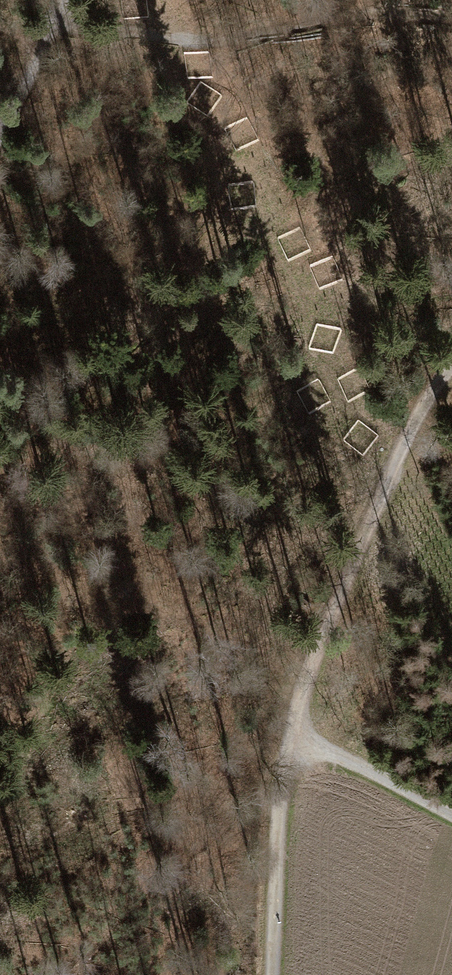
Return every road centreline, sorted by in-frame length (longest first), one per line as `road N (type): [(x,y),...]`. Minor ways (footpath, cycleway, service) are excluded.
road 1 (track): [(272,974),(278,807),(299,703),(383,485),(451,364)]
road 2 (track): [(292,728),(451,815)]
road 3 (track): [(0,131),(60,0)]

